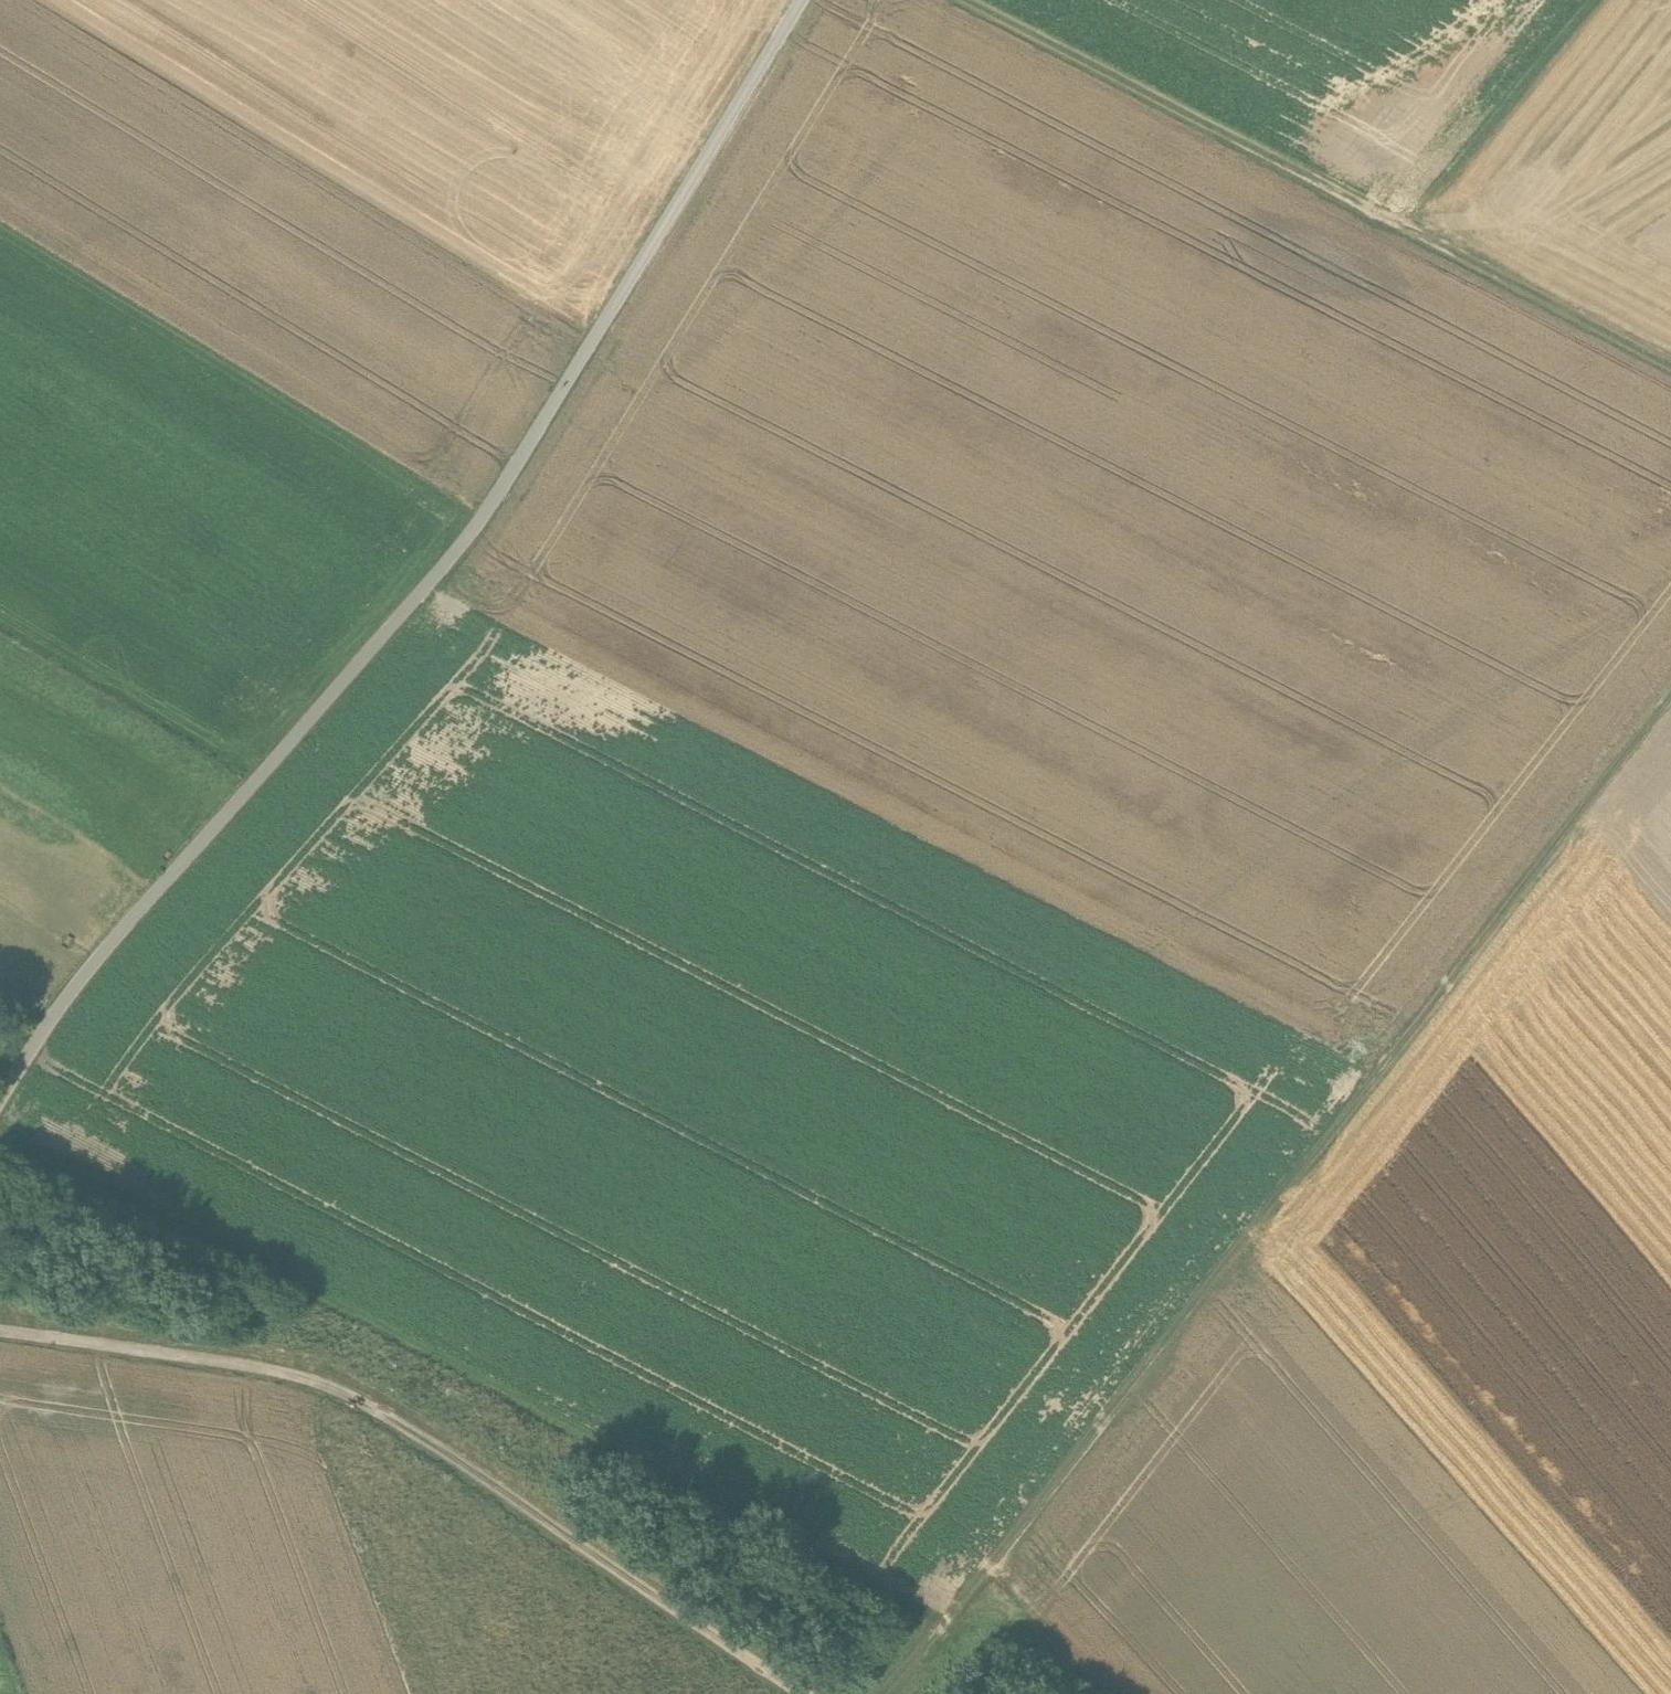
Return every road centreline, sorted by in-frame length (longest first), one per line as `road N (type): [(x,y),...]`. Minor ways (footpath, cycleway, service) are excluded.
road 1 (track): [(0,1107),(78,985),(469,536),(804,0)]
road 2 (track): [(895,1693),(1670,715)]
road 3 (track): [(0,1336),(250,1380),(376,1416),(792,1693)]
road 4 (track): [(1670,368),(950,0)]
road 5 (track): [(1413,236),(1606,0)]

